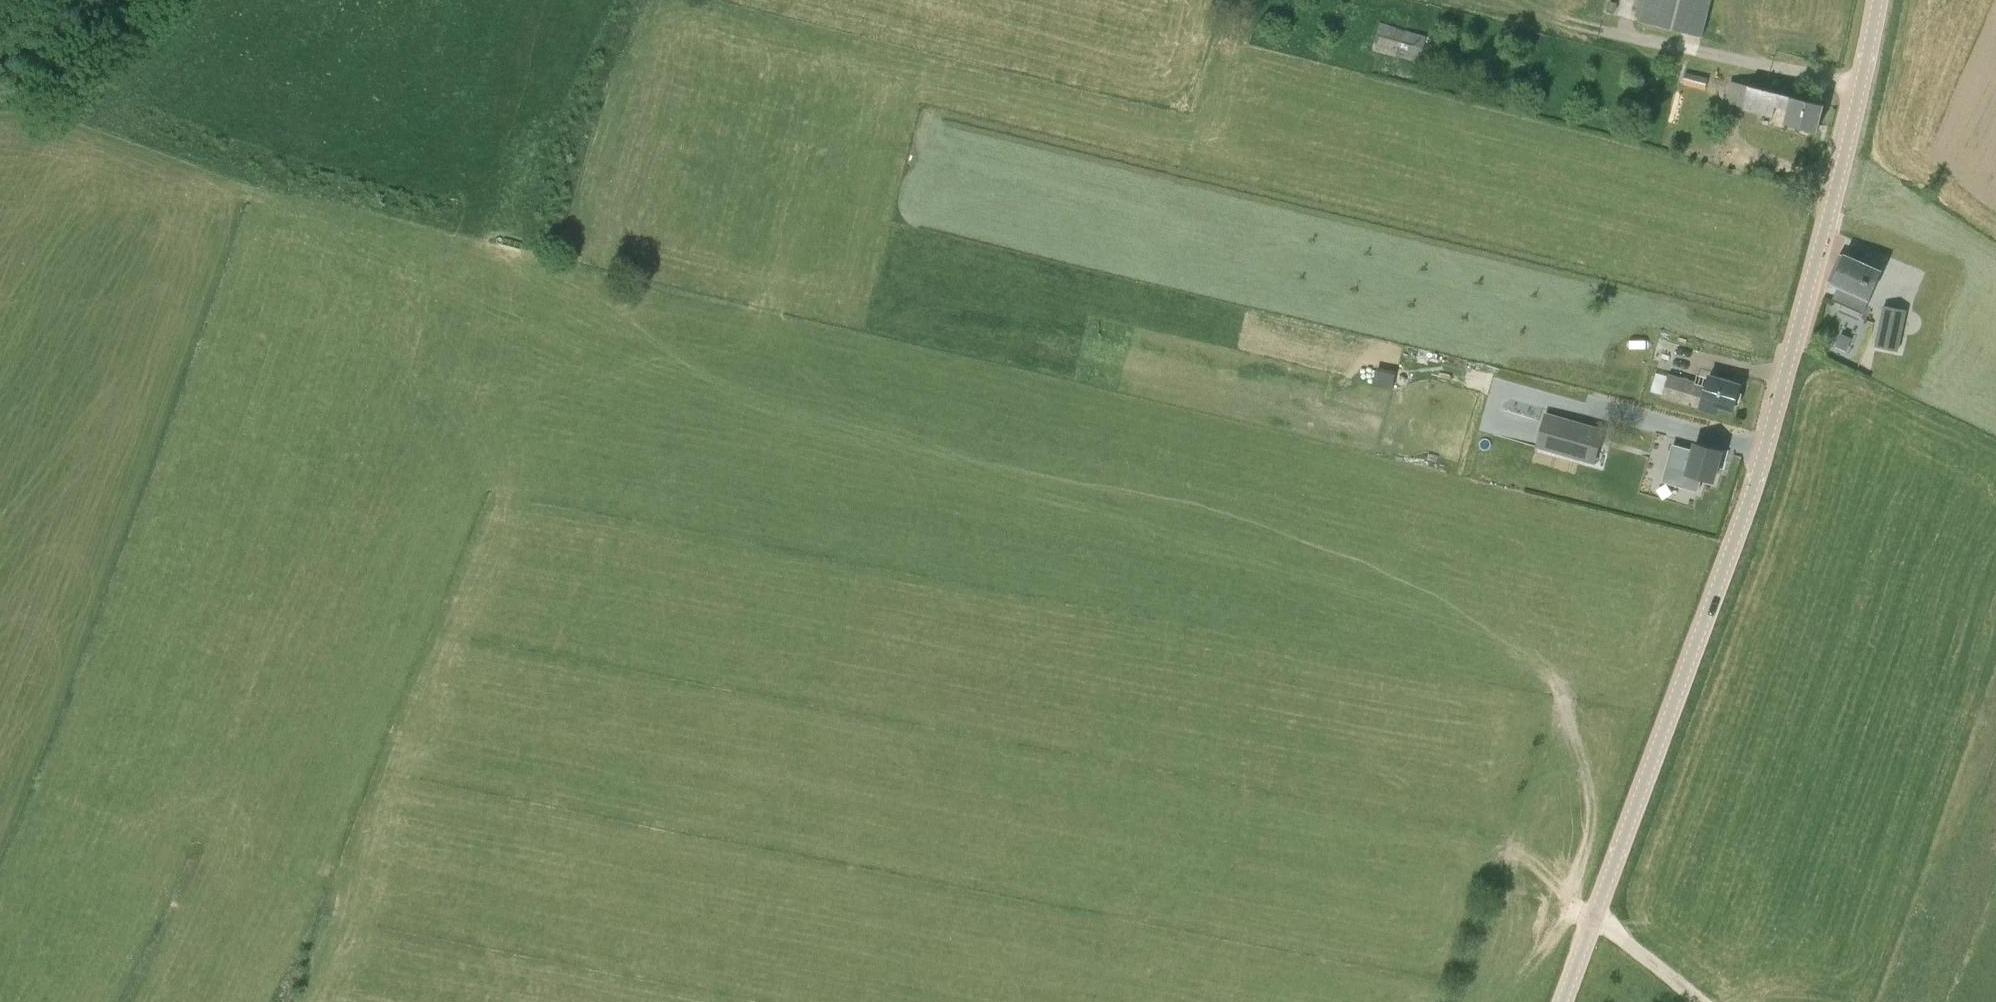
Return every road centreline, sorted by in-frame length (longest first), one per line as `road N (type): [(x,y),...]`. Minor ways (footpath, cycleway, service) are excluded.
road 1 (tertiary): [(1563,1001),(1755,483),(1878,0)]

